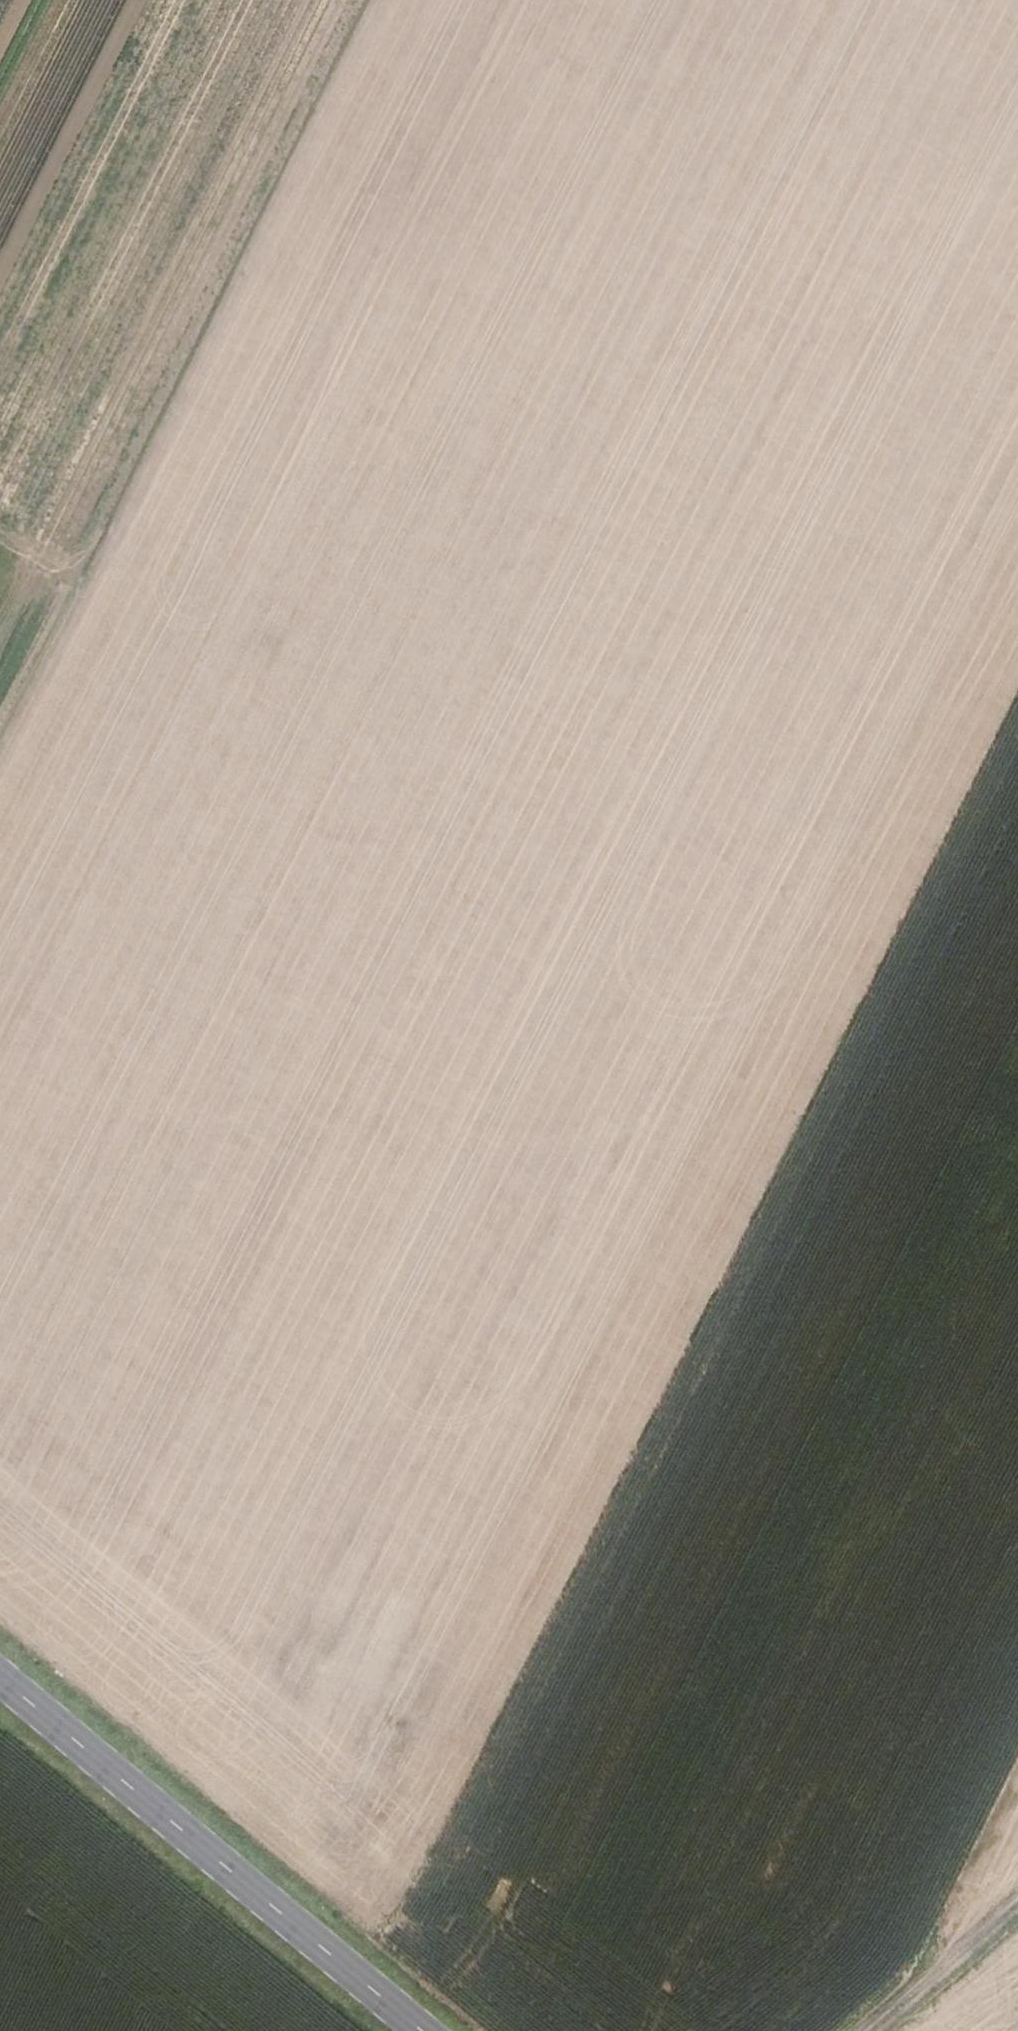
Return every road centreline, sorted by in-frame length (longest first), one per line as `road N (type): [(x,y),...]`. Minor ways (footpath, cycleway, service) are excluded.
road 1 (primary): [(0,1676),(431,2030)]
road 2 (track): [(858,2030),(1017,1894)]

